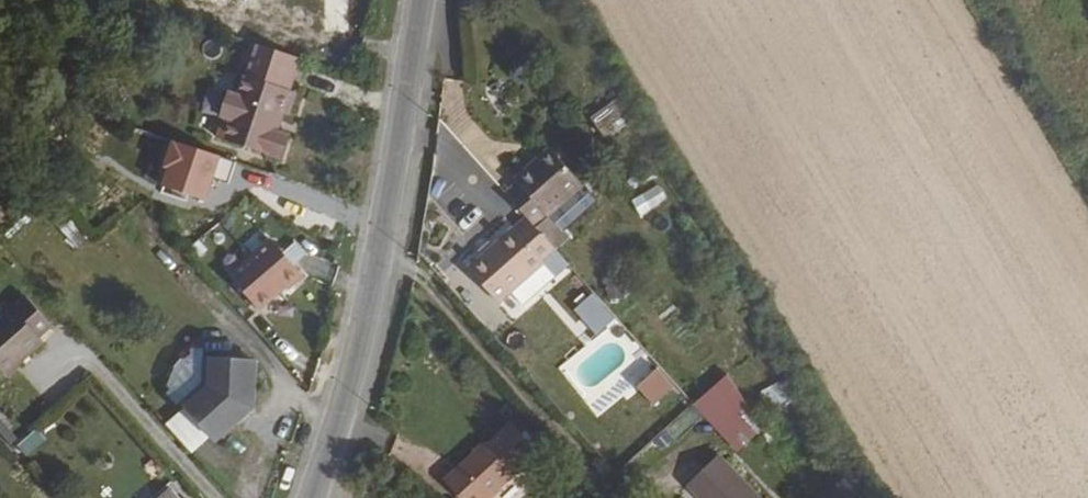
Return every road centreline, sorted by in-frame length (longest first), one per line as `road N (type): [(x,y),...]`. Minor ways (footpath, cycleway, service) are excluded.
road 1 (tertiary): [(425,0),(344,426),(319,497)]

